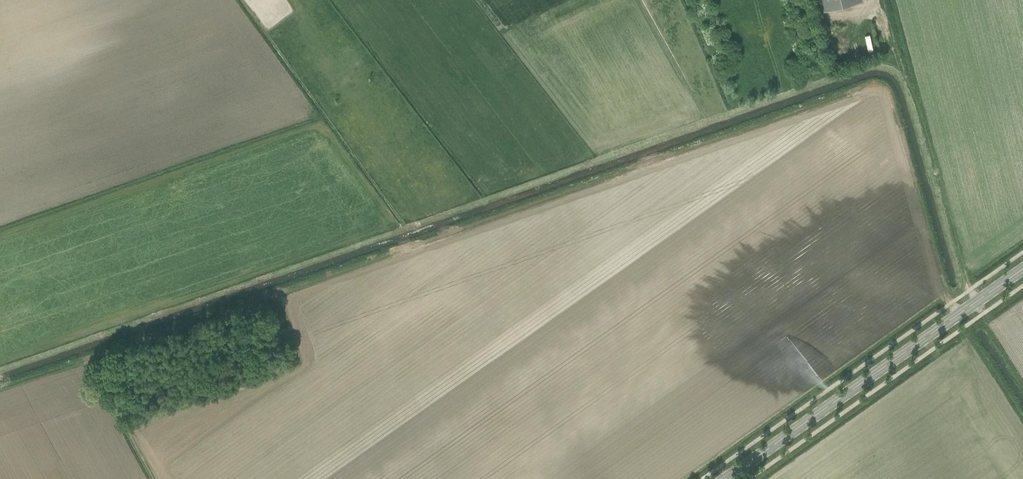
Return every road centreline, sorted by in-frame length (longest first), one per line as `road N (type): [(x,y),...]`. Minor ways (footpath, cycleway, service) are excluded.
road 1 (tertiary): [(726,478),(1022,269)]

